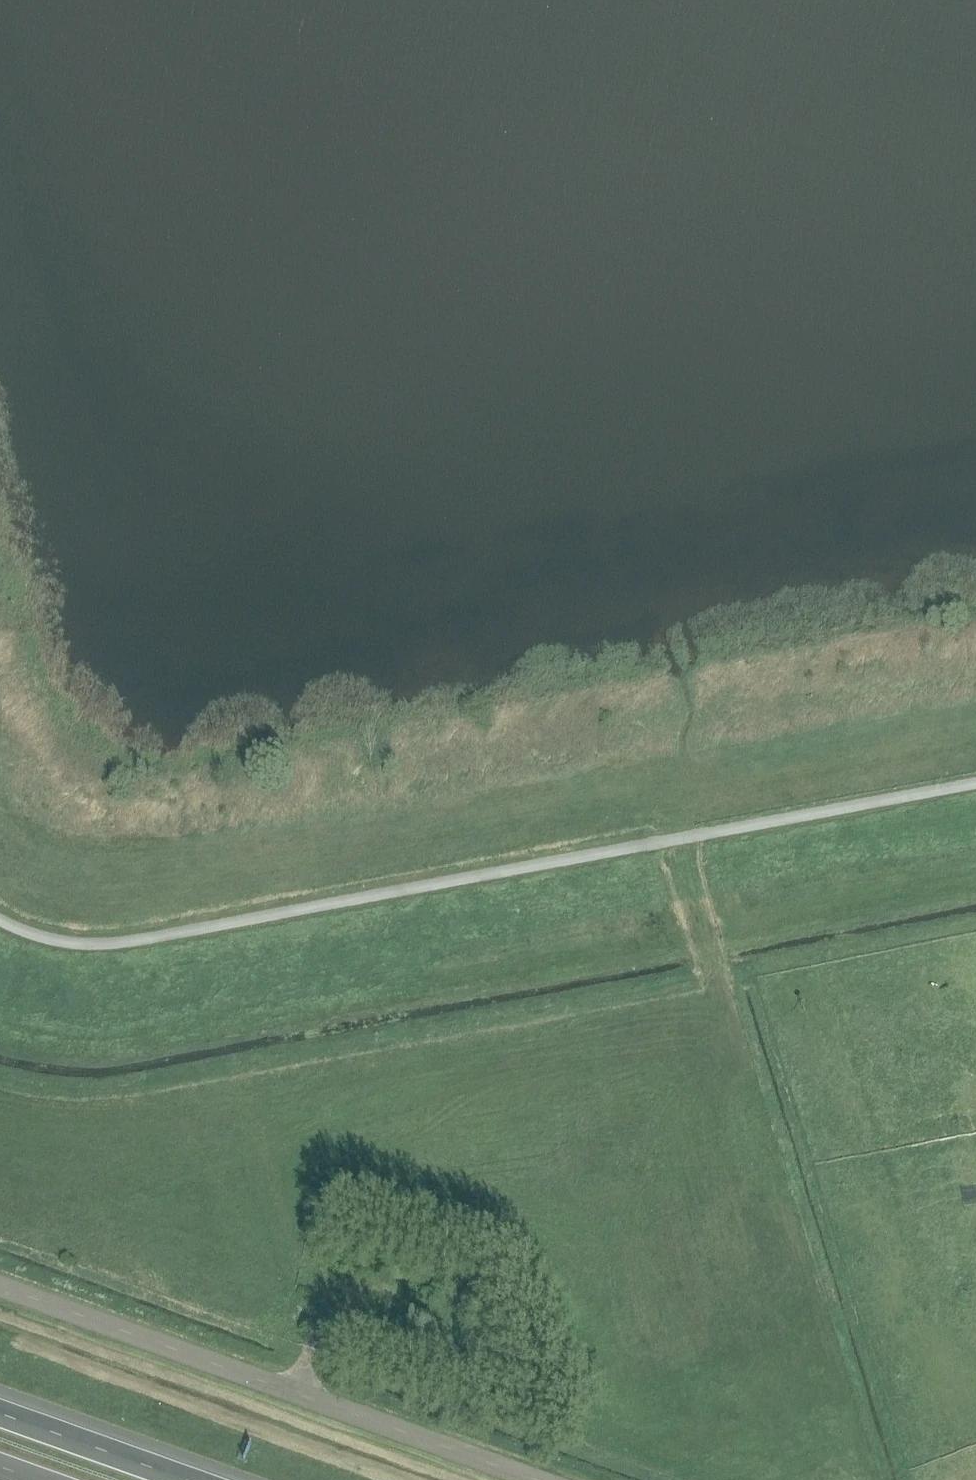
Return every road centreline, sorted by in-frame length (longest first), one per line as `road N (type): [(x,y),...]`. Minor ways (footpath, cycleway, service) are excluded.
road 1 (unclassified): [(552,1479),(0,1280)]
road 2 (motorway): [(180,1479),(0,1416)]

